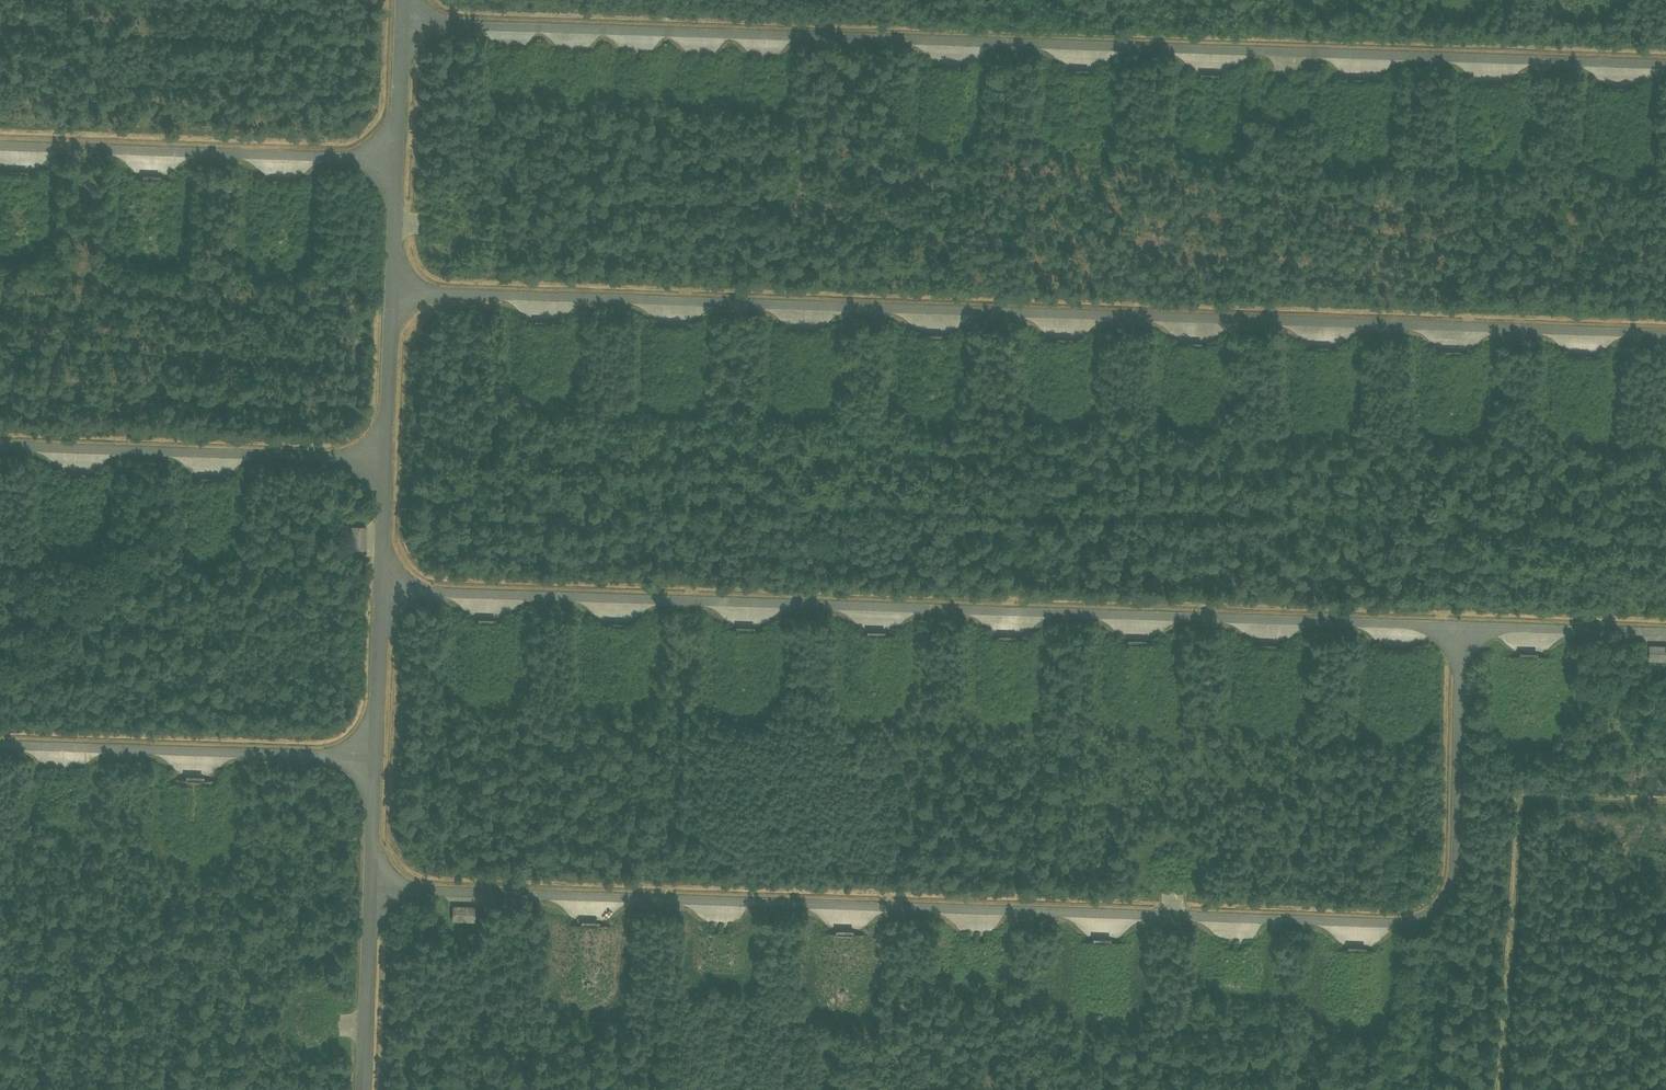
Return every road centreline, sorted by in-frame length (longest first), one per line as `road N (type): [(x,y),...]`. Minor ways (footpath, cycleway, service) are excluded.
road 1 (track): [(1665,810),(1529,804),(1510,1089)]

